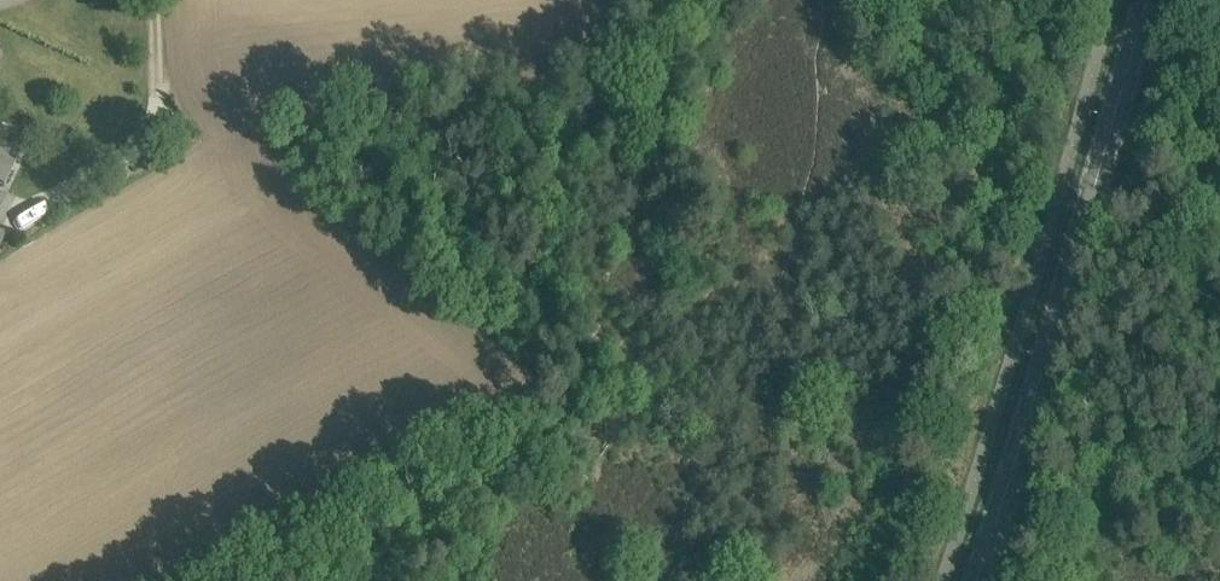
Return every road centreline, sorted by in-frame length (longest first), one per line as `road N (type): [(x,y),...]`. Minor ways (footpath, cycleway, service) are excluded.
road 1 (tertiary): [(971,580),(1139,0)]
road 2 (track): [(0,212),(20,220),(153,134),(152,0)]

